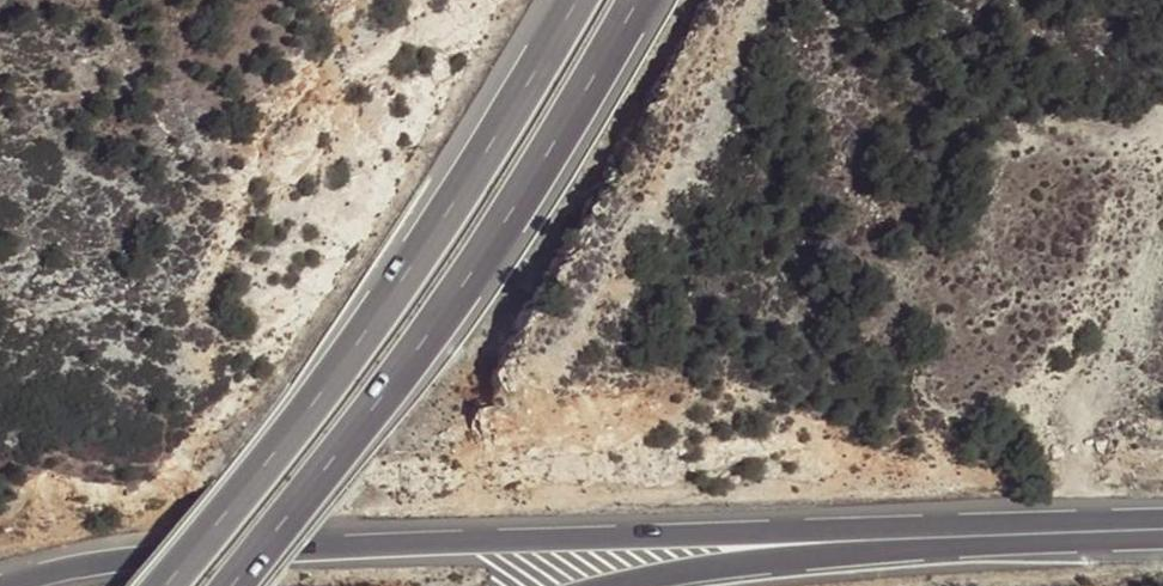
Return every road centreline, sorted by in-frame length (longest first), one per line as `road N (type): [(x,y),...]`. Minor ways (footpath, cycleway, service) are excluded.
road 1 (trunk): [(987,522),(147,553),(1,585)]
road 2 (trunk): [(574,0),(446,224),(271,467),(170,585)]
road 3 (trunk): [(237,585),(424,339),(636,0)]
road 4 (trunk): [(611,585),(813,555),(987,544)]
road 5 (secondary): [(987,544),(1162,539)]
road 6 (secondary): [(1162,519),(987,522)]

